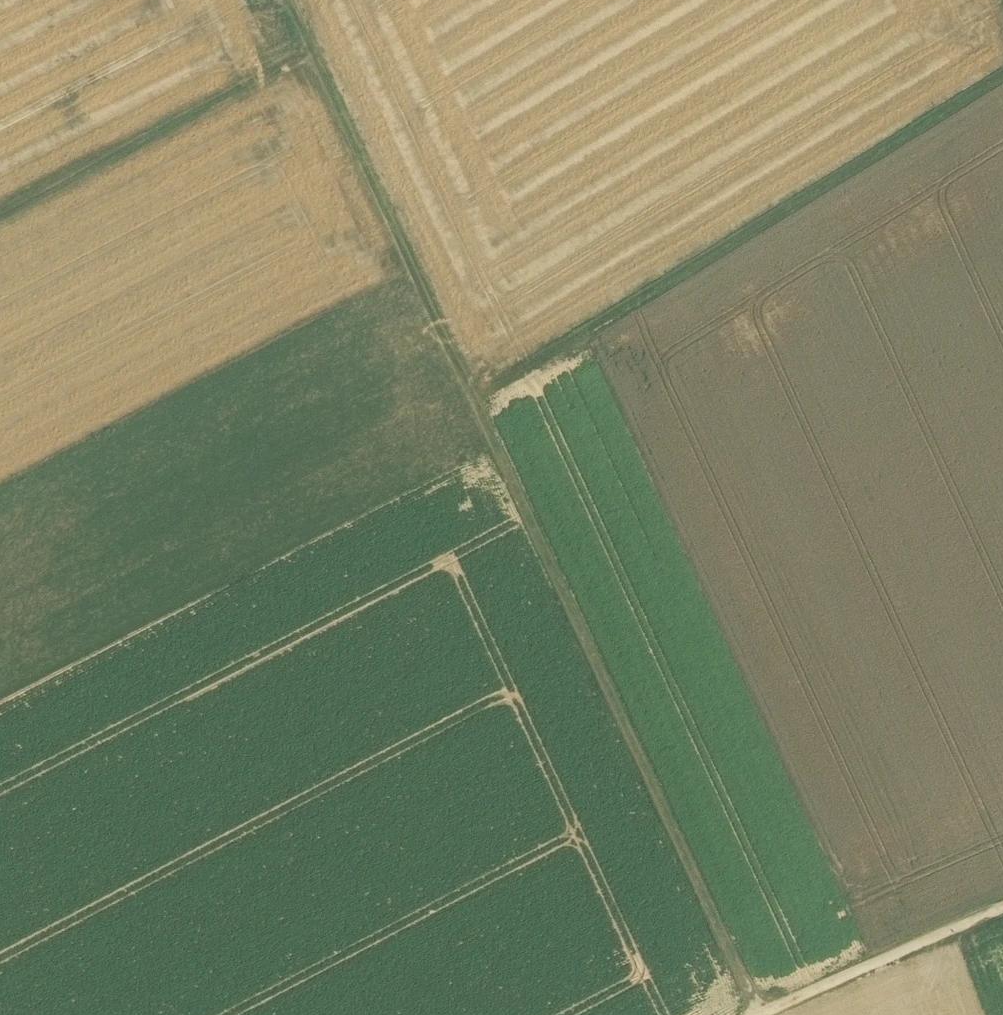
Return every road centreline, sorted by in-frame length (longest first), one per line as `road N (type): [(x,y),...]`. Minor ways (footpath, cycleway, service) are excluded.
road 1 (track): [(760,1014),(287,0)]
road 2 (track): [(476,401),(1002,75)]
road 3 (track): [(311,52),(0,216)]
road 4 (track): [(763,1014),(1002,912)]

